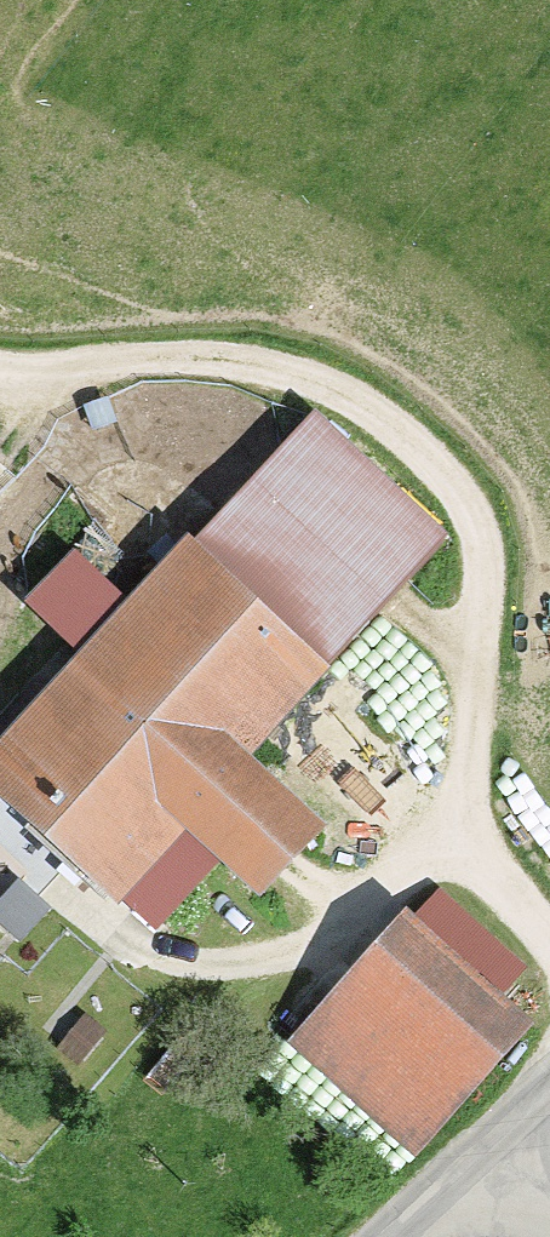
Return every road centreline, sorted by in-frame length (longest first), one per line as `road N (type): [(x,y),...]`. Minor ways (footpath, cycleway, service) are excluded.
road 1 (track): [(0,372),(67,373),(174,356),(230,360),(282,372),(349,401),(421,449),(456,490),(477,546),(460,728),(469,819),(549,940)]
road 2 (track): [(52,884),(129,953),(182,971),(218,970),(301,953),(348,932),(469,819)]
road 3 (unclassified): [(492,1145),(379,1236)]
road 4 (track): [(70,445),(0,568)]

